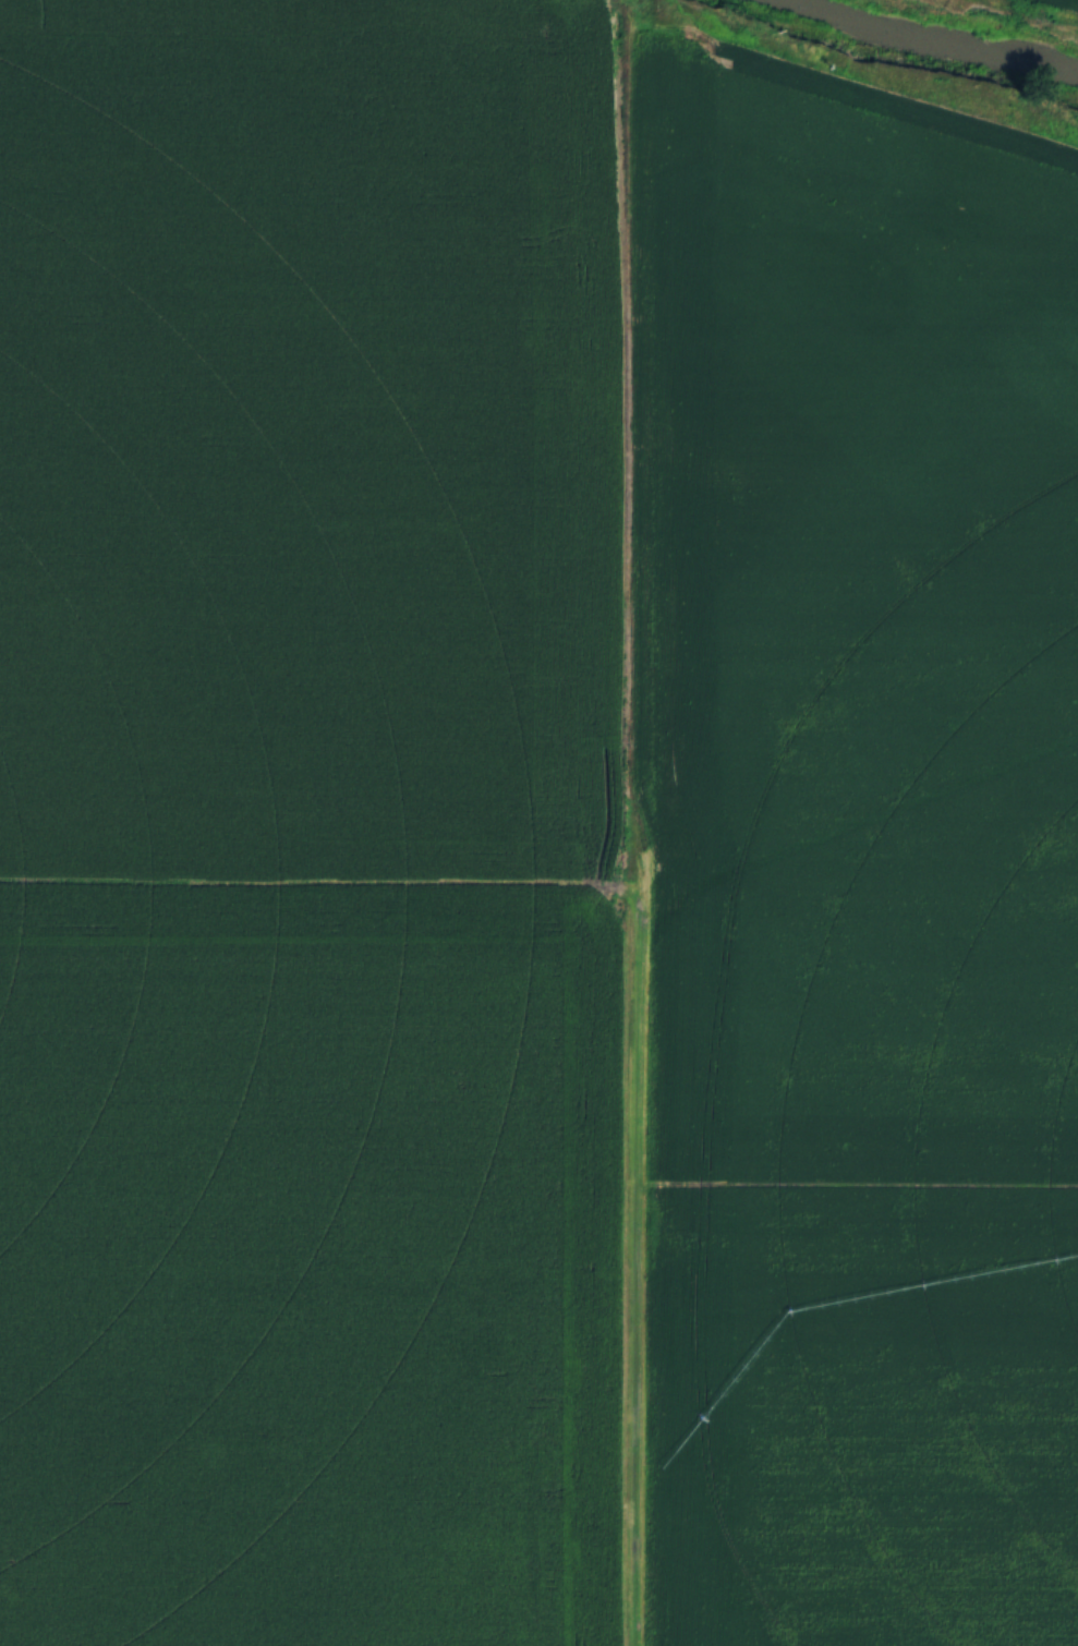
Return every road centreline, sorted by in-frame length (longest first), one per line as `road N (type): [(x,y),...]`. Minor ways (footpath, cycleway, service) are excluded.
road 1 (residential): [(633,1645),(636,0)]

